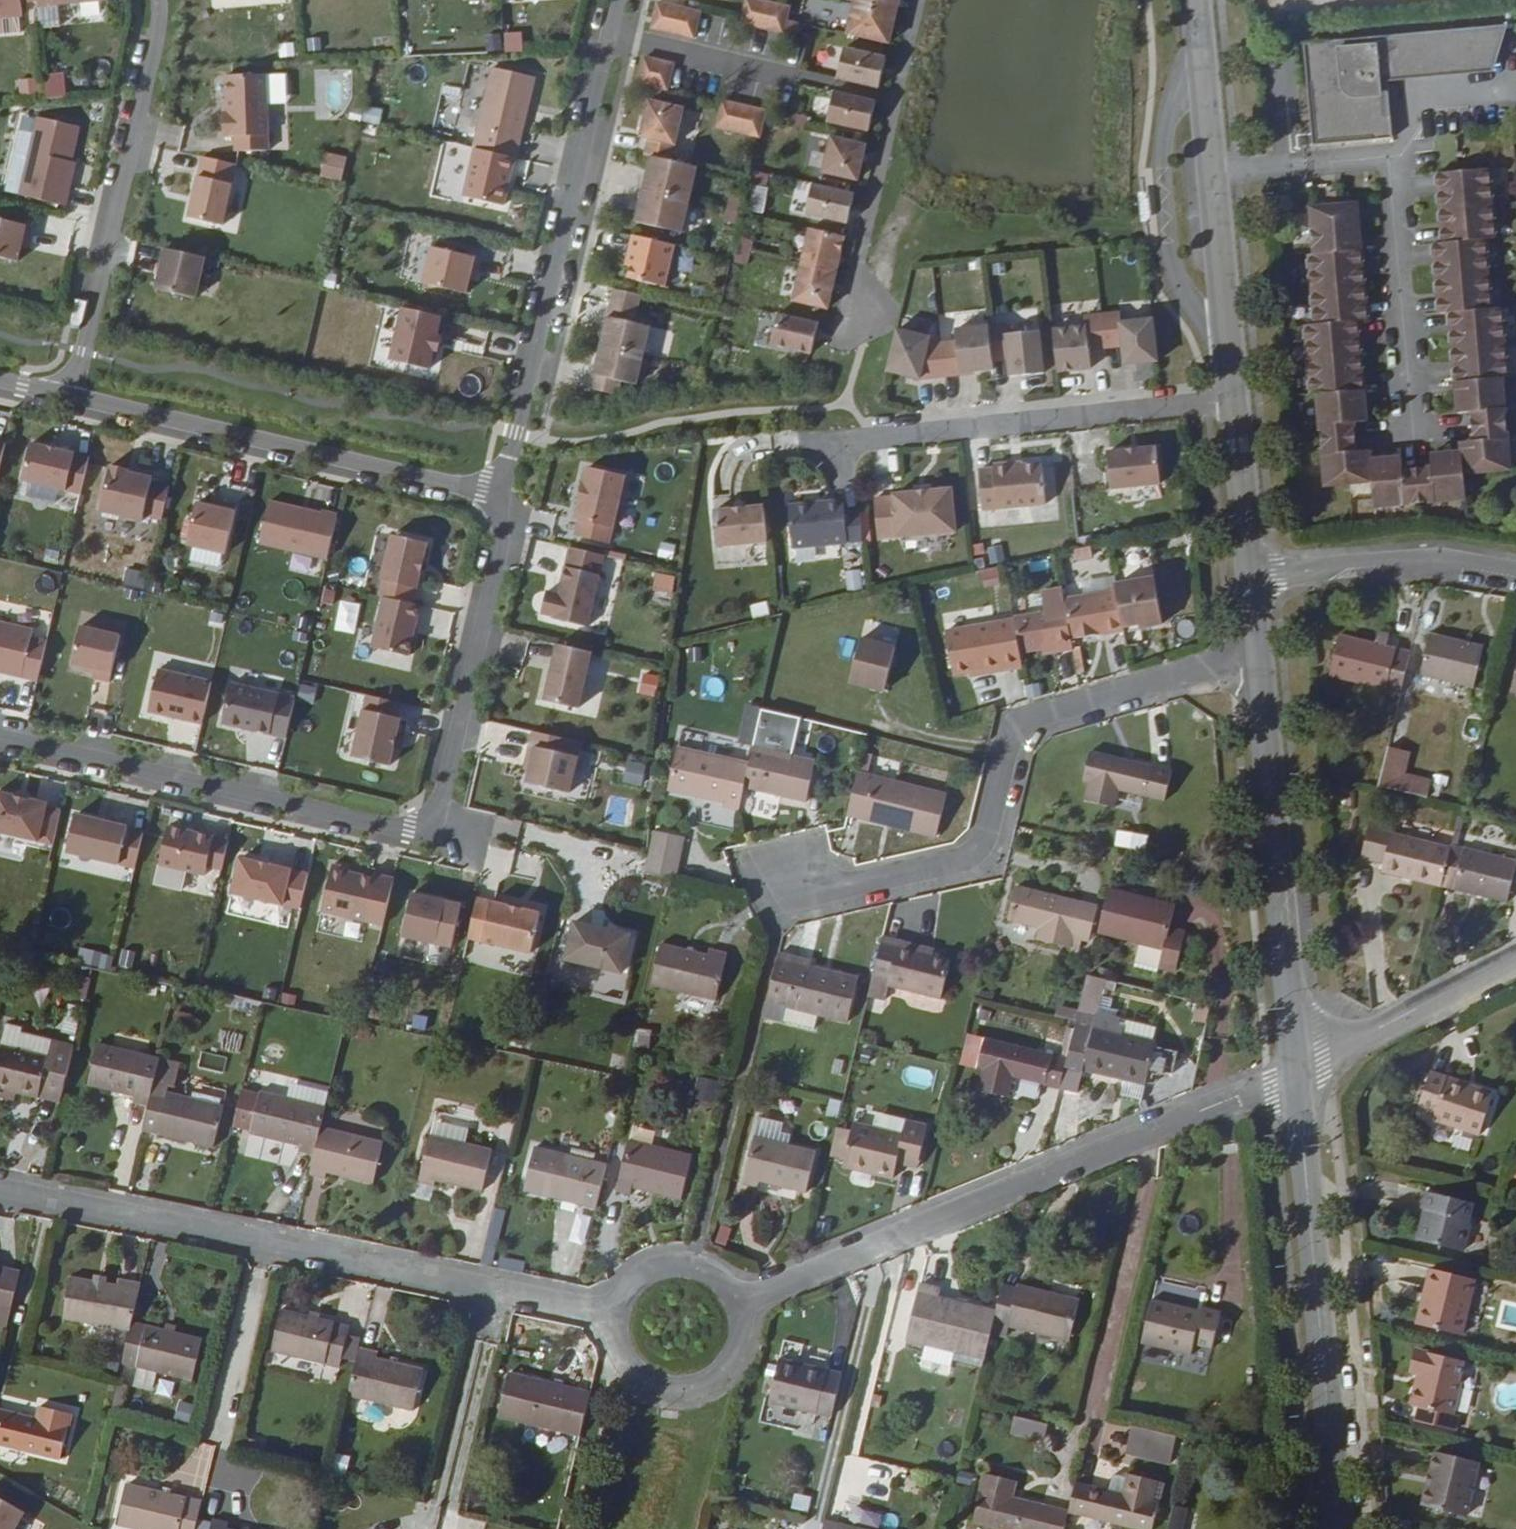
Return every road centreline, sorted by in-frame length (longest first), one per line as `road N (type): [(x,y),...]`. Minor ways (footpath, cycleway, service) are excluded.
road 1 (residential): [(0,735),(433,828),(508,493)]
road 2 (residential): [(0,1174),(622,1303)]
road 3 (residential): [(731,1286),(1271,1090),(1298,1072)]
road 4 (residential): [(1263,654),(1025,710),(1005,747),(983,836),(964,849),(794,879)]
road 5 (residential): [(617,0),(508,493)]
road 6 (tertiary): [(1340,1528),(1298,1072)]
road 7 (residential): [(508,493),(72,393)]
road 8 (tertiary): [(1298,1072),(1263,654)]
road 9 (tertiary): [(1239,405),(1199,0)]
road 10 (residential): [(166,0),(72,393)]
road 11 (residential): [(846,439),(1239,405)]
road 12 (residential): [(859,338),(918,0)]
road 13 (residential): [(1259,579),(1434,563),(1515,577)]
road 14 (residential): [(1515,961),(1298,1072)]
road 15 (residential): [(622,1303),(628,1342),(641,1358),(678,1372),(716,1359),(730,1344),(737,1325),(731,1286)]
road 16 (tertiary): [(1259,579),(1239,405)]
road 17 (residential): [(731,1286),(707,1262),(672,1255),(639,1271),(622,1303)]

